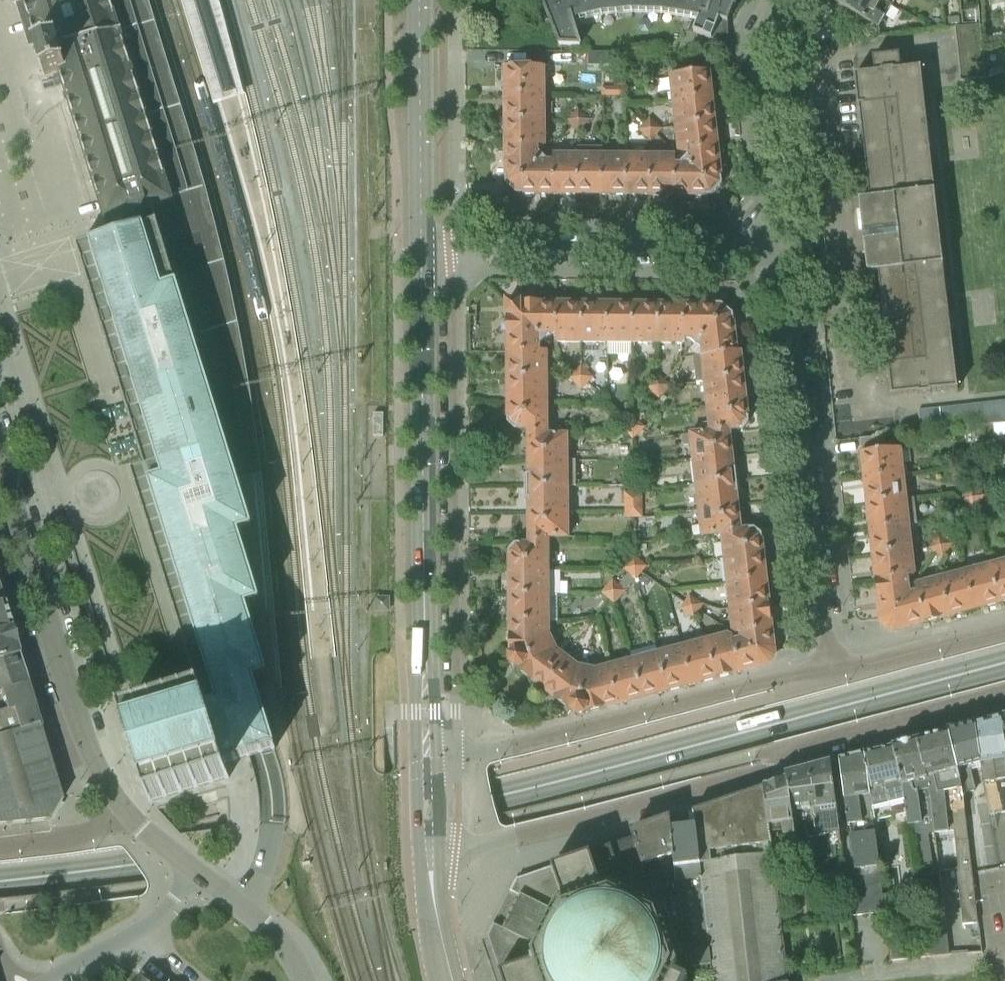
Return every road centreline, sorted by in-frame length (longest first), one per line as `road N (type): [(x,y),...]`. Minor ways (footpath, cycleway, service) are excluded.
road 1 (tertiary): [(1004,663),(309,836),(0,879)]
road 2 (residential): [(431,861),(1004,696)]
road 3 (residential): [(426,762),(420,253)]
road 4 (residential): [(459,757),(450,253)]
road 5 (residential): [(831,666),(781,250)]
road 6 (residential): [(126,818),(112,798),(0,453)]
road 7 (residential): [(831,666),(459,757)]
road 8 (residential): [(450,253),(781,250)]
road 9 (residential): [(781,250),(761,42),(779,0)]
road 10 (residential): [(420,253),(422,0)]
road 11 (residential): [(1004,628),(881,661),(831,666)]
road 12 (residential): [(194,874),(287,947),(304,980)]
road 13 (residential): [(126,818),(72,839),(0,847)]
road 14 (residential): [(453,980),(431,861)]

